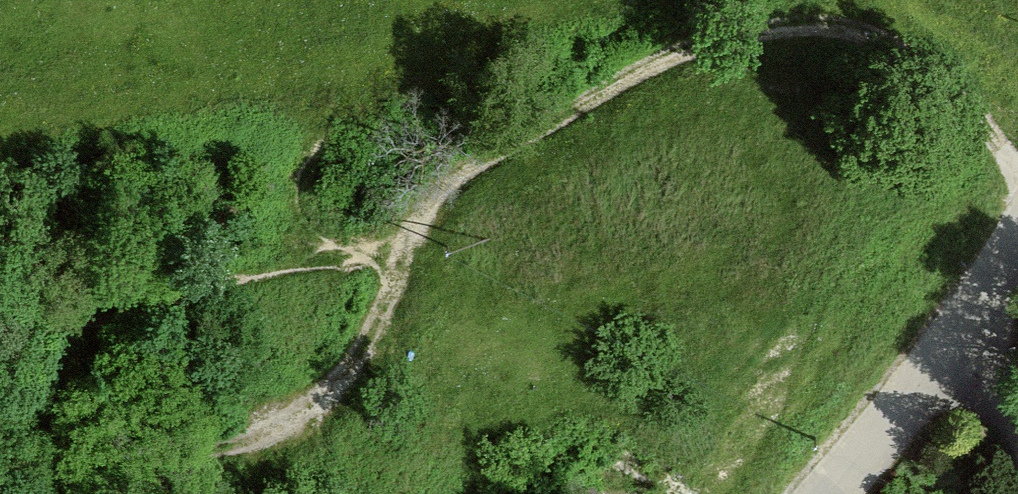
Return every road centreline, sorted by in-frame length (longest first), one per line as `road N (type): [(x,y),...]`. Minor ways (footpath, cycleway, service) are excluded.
road 1 (track): [(1017,170),(944,87),(884,45),(816,31),(740,36),(654,66),(456,175),(422,212),(398,271)]
road 2 (unclassified): [(1017,250),(954,346),(830,493)]
road 3 (track): [(398,271),(371,336),(329,389),(268,431),(216,450)]

